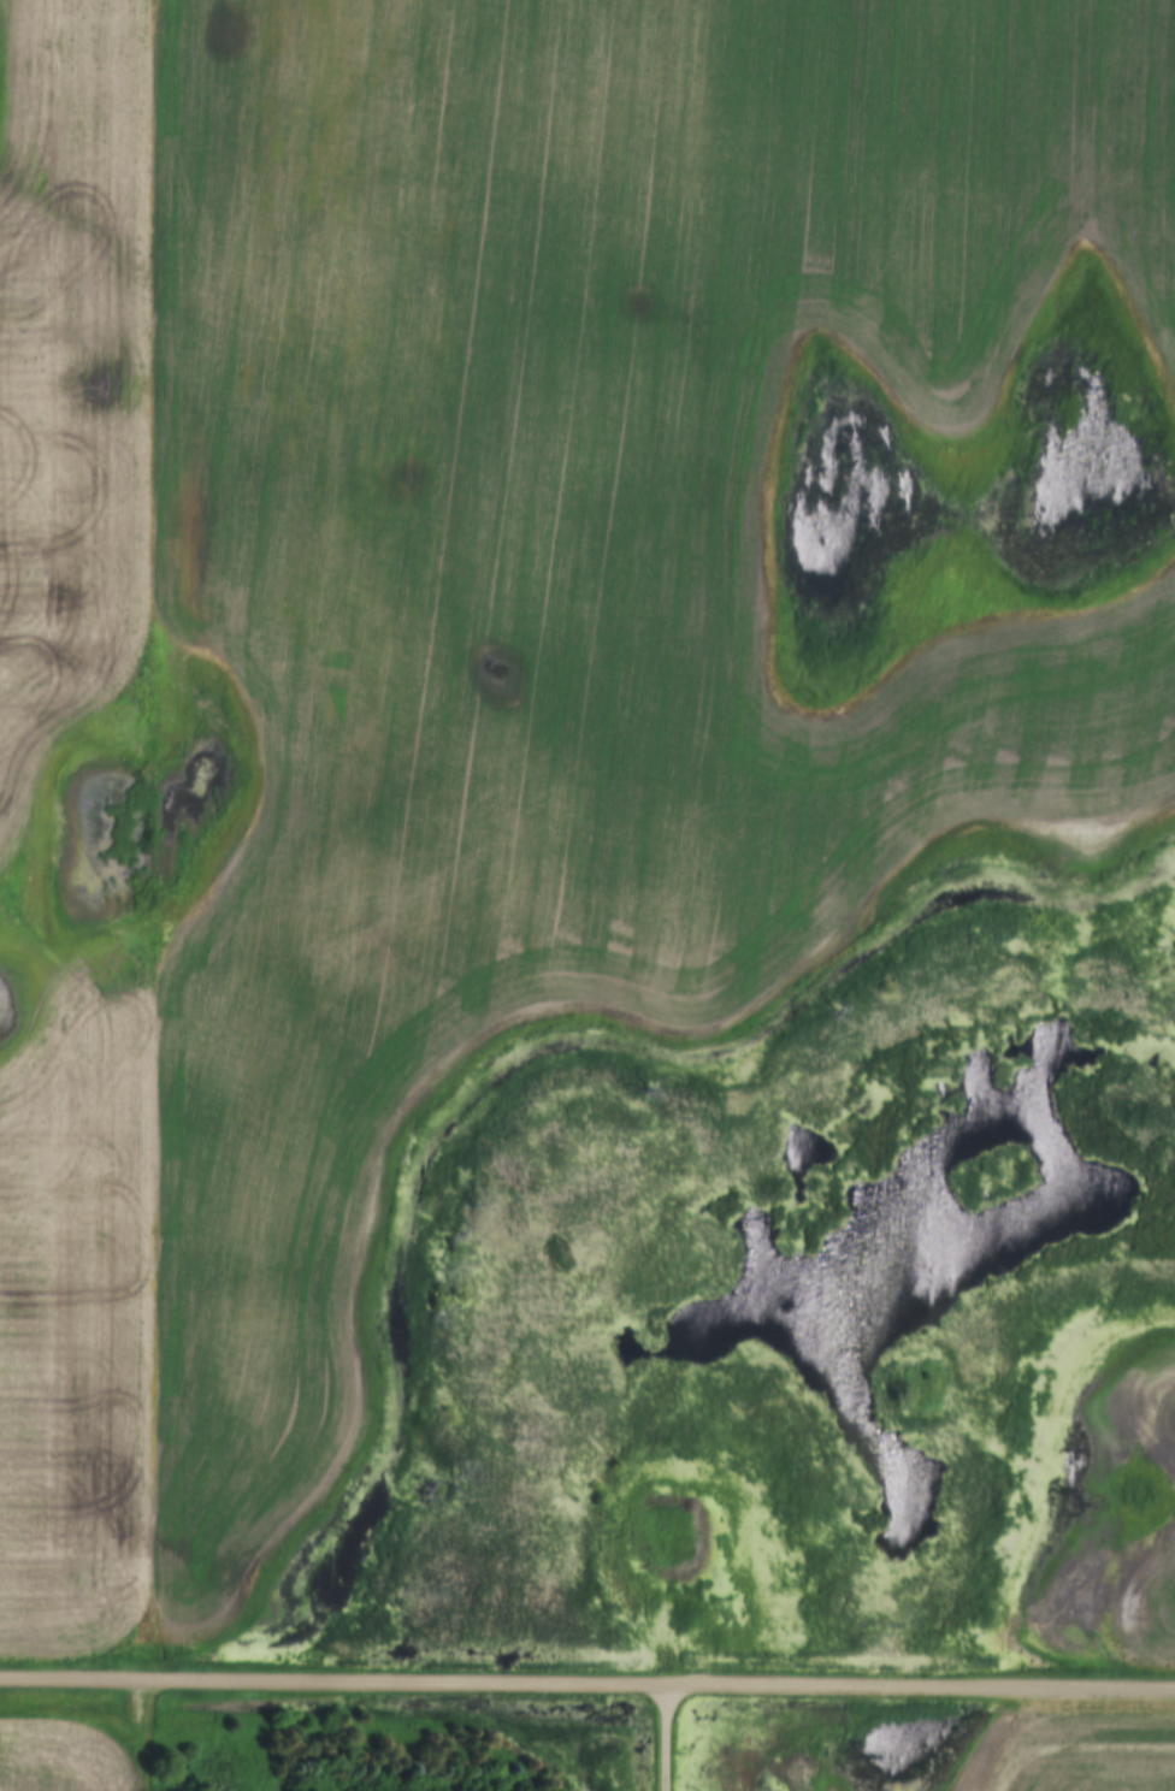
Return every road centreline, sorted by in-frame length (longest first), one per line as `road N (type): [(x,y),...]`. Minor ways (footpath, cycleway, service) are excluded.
road 1 (residential): [(0,1687),(1174,1694)]

